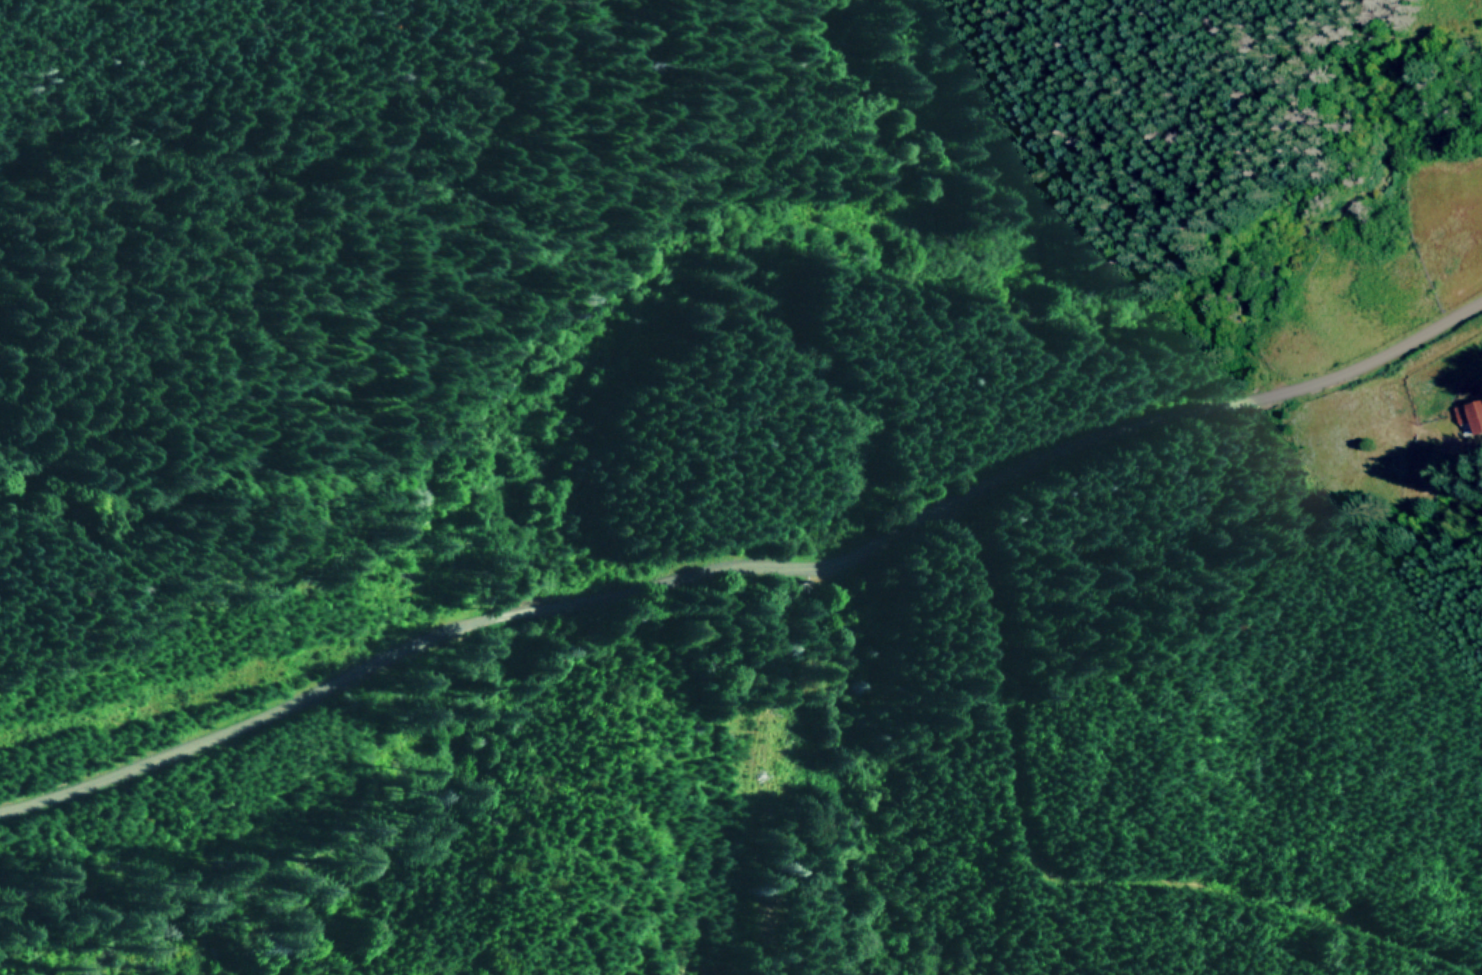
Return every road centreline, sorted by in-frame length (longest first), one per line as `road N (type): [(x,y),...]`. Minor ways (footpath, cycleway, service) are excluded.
road 1 (residential): [(0,808),(217,733),(462,623),(703,571),(794,567),(854,554),(1004,475),(1160,419),(1312,381),(1481,298)]

